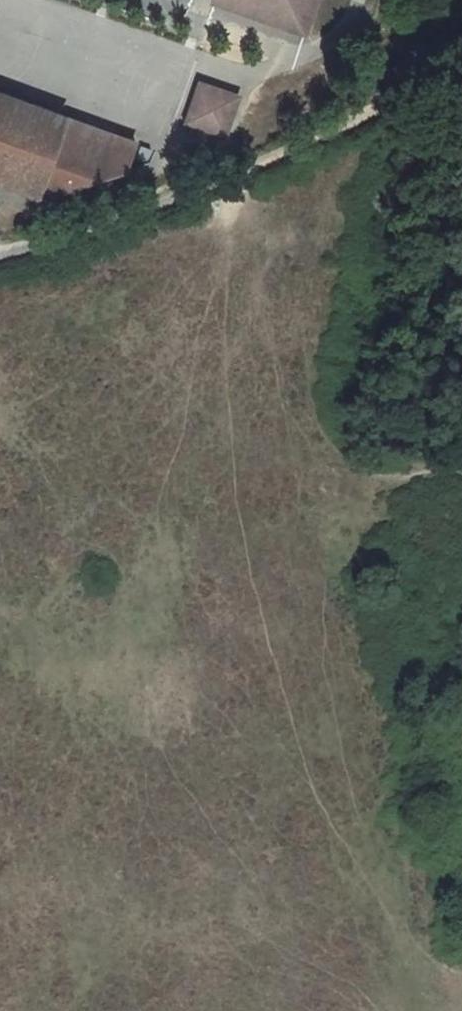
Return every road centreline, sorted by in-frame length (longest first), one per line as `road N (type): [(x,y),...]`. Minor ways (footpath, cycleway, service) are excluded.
road 1 (track): [(0,260),(264,163),(461,74)]

